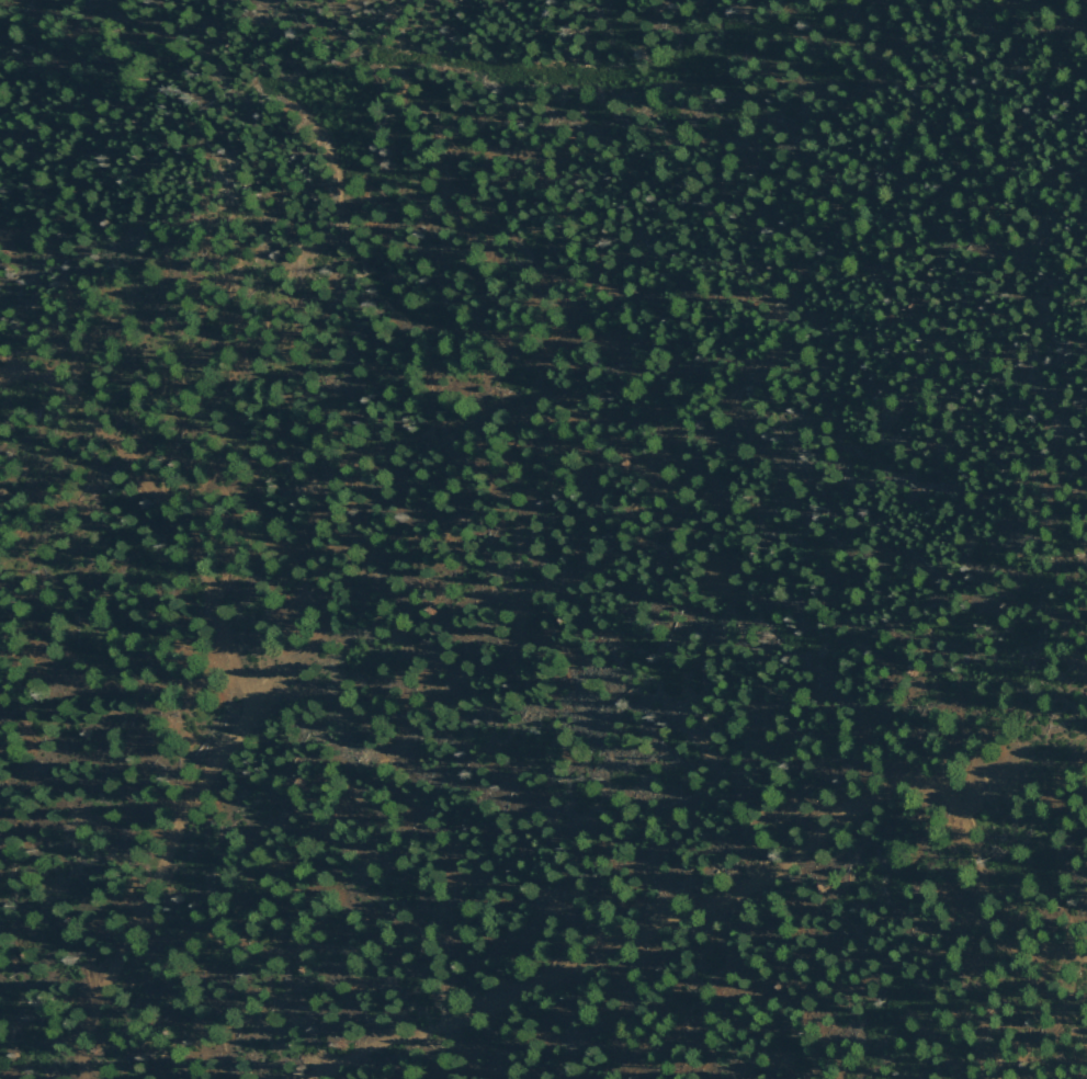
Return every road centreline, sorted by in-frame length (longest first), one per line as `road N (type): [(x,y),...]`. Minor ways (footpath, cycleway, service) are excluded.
road 1 (track): [(1086,961),(1043,952),(989,917),(976,848),(949,799),(928,787),(893,792),(760,883),(308,1078)]
road 2 (track): [(81,1078),(117,961),(242,692),(210,575),(171,513),(59,387),(34,376),(0,378)]

